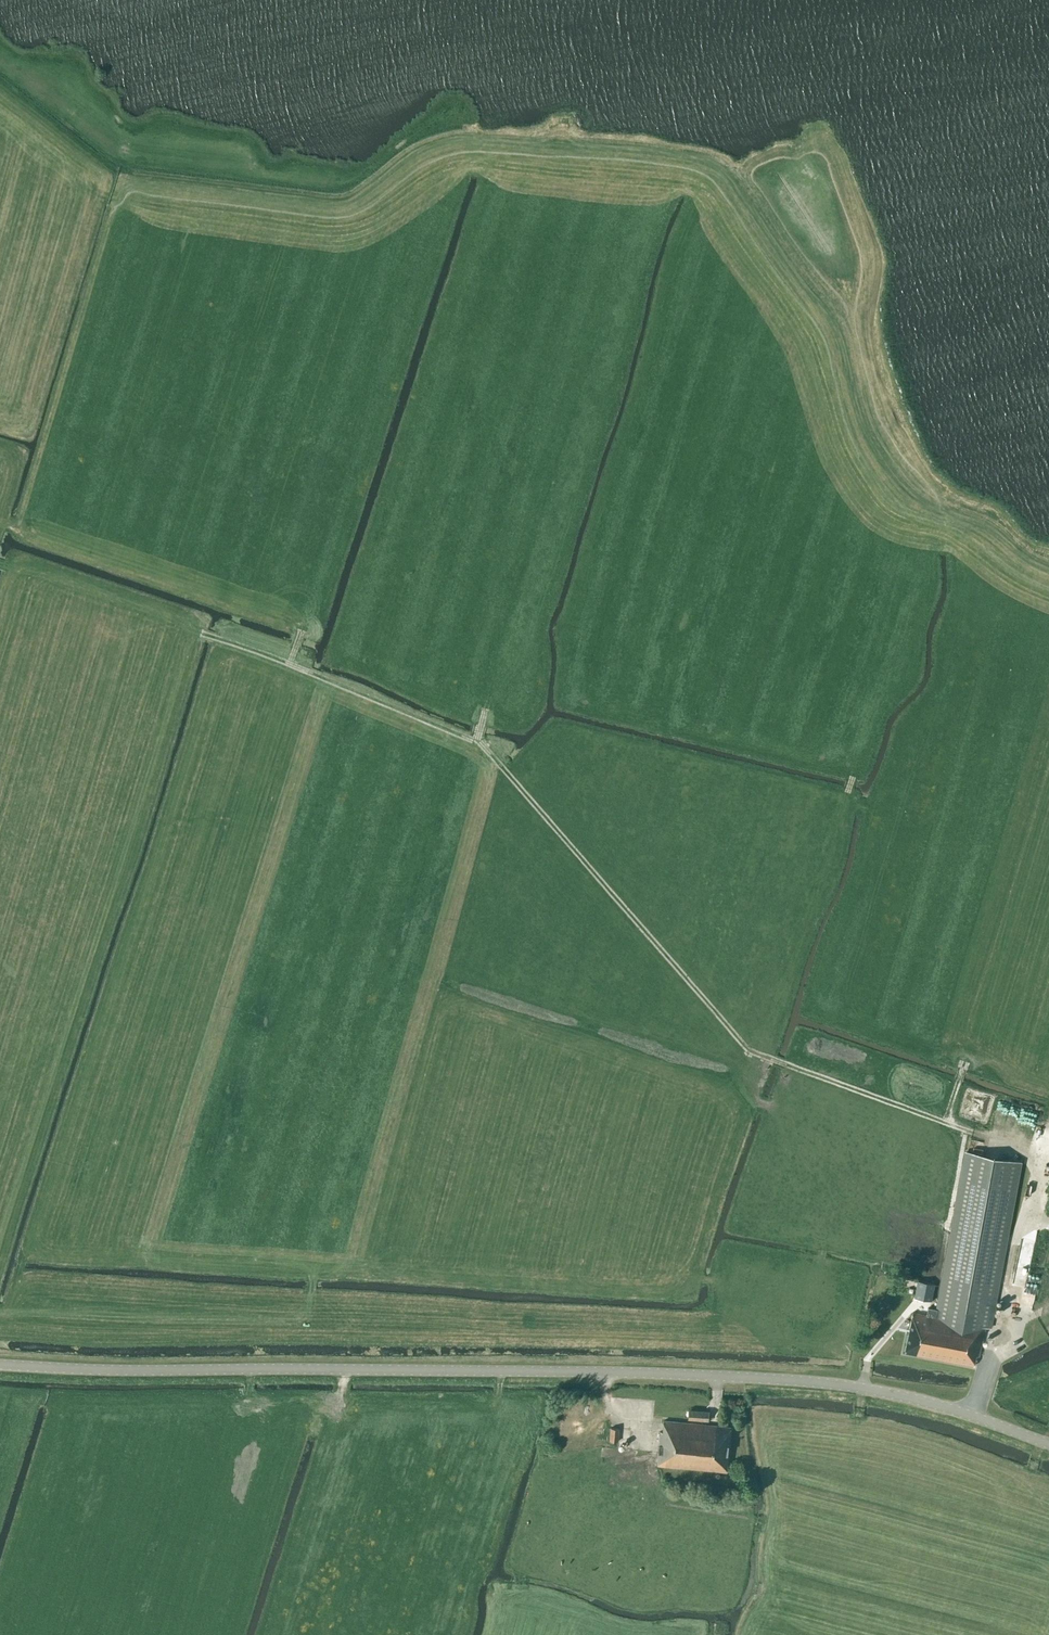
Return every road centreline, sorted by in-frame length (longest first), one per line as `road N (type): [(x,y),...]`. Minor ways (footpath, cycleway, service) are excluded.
road 1 (tertiary): [(0,1361),(715,1374),(836,1384),(959,1409),(1048,1442)]

